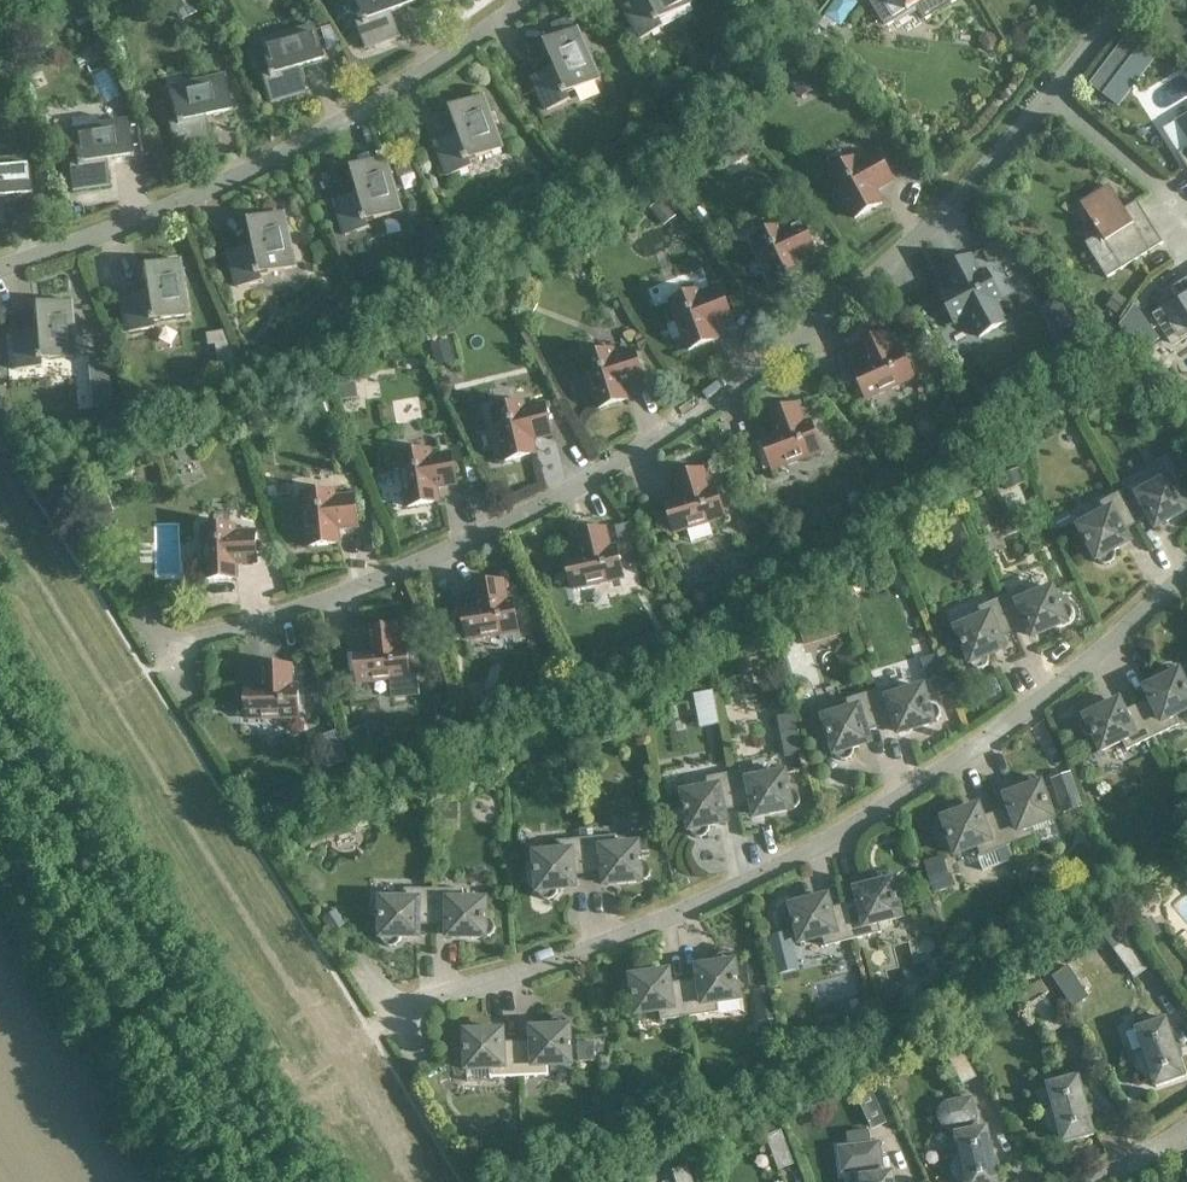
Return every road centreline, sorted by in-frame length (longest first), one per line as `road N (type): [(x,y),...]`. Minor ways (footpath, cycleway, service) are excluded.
road 1 (residential): [(173,659),(188,646),(414,571),(685,423),(819,330),(1056,96)]
road 2 (residential): [(399,1013),(716,898),(897,803),(1112,644),(1186,574)]
road 3 (residential): [(0,270),(290,154),(470,51),(526,0)]
road 4 (residential): [(1185,232),(1160,192),(1056,96)]

